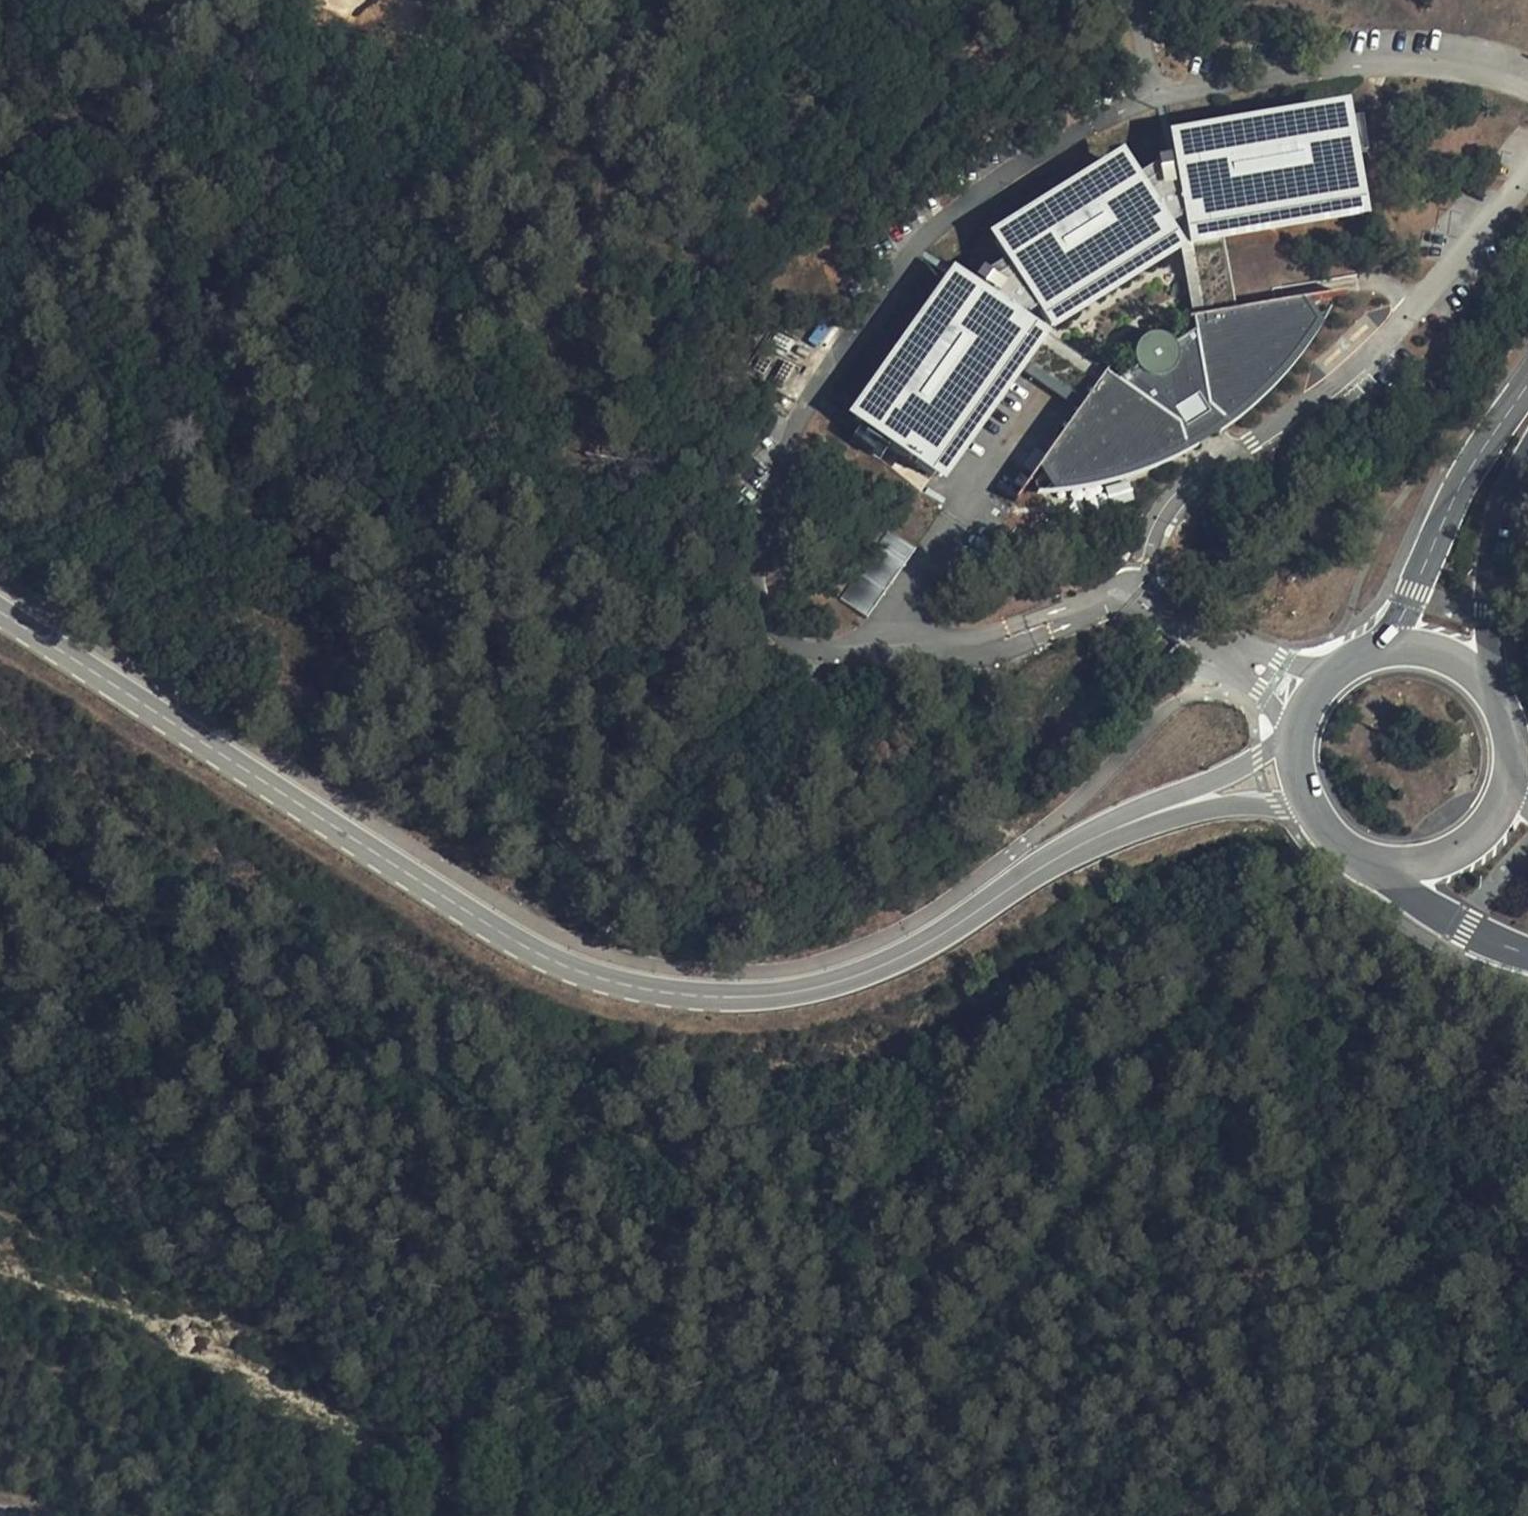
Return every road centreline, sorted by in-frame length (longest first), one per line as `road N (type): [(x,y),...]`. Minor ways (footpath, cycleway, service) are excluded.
road 1 (secondary): [(1527,381),(1458,487),(1387,645)]
road 2 (secondary): [(1387,645),(1324,677),(1306,703),(1293,758),(1306,808),(1323,831),(1370,861)]
road 3 (secondary): [(1489,683),(1493,551),(1506,502),(1527,465)]
road 4 (secondary): [(1370,861),(1462,930),(1527,954)]
road 5 (secondary): [(1370,861),(1429,863),(1456,853),(1480,836),(1511,786)]

